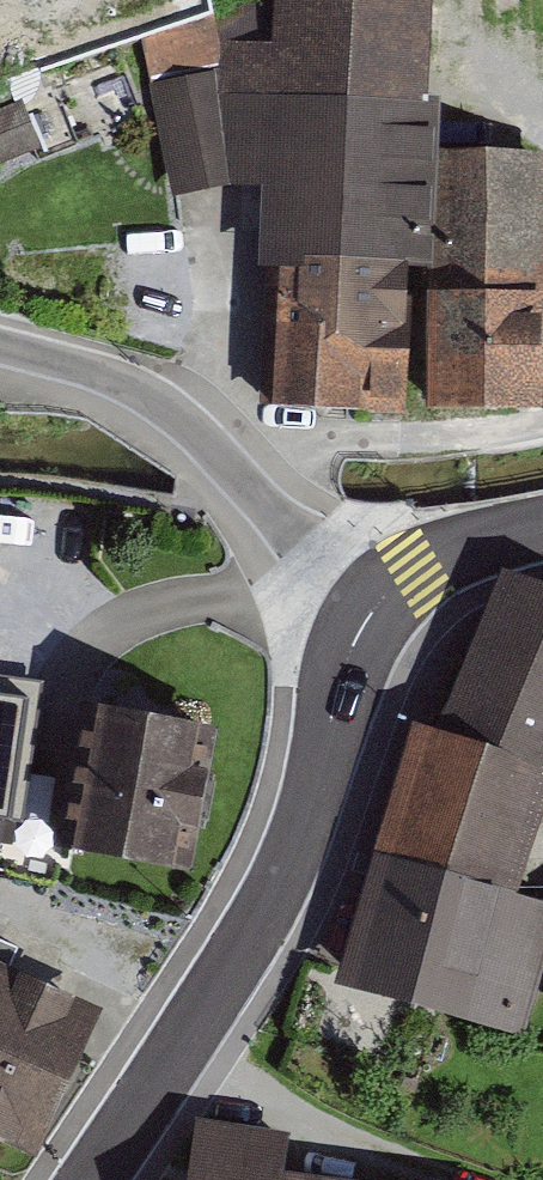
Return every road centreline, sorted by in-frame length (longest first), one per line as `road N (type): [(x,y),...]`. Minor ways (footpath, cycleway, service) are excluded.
road 1 (tertiary): [(371,607),(294,849),(246,943),(90,1179)]
road 2 (residential): [(371,607),(317,562),(170,407),(100,373),(0,347)]
road 3 (tertiary): [(371,607),(416,568),(542,527)]

